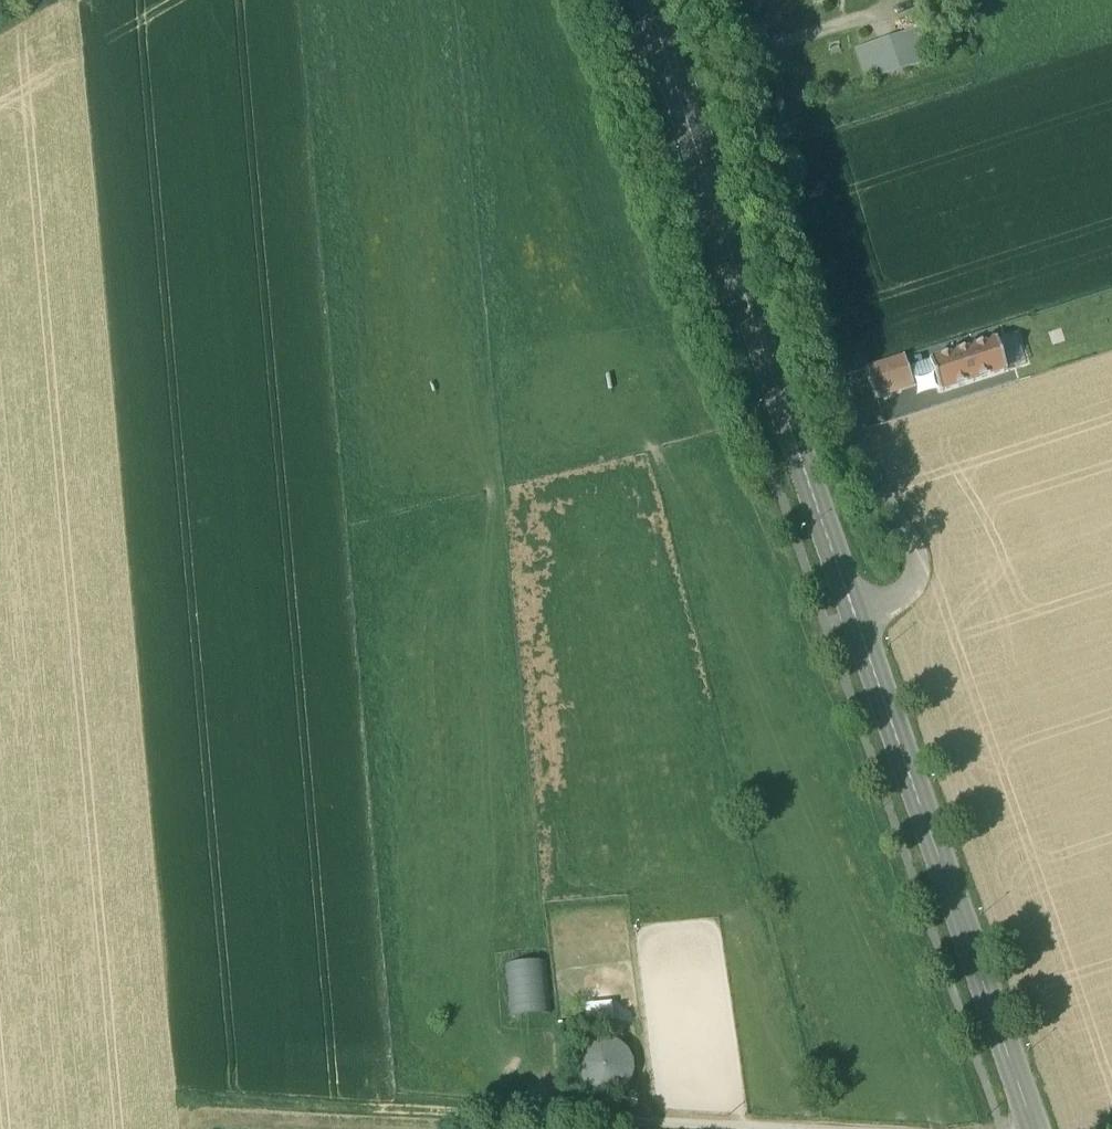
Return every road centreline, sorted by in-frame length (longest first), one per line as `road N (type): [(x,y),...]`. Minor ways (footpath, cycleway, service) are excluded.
road 1 (unclassified): [(1027,1115),(872,633),(705,191),(646,0)]
road 2 (track): [(204,1113),(573,1128)]

